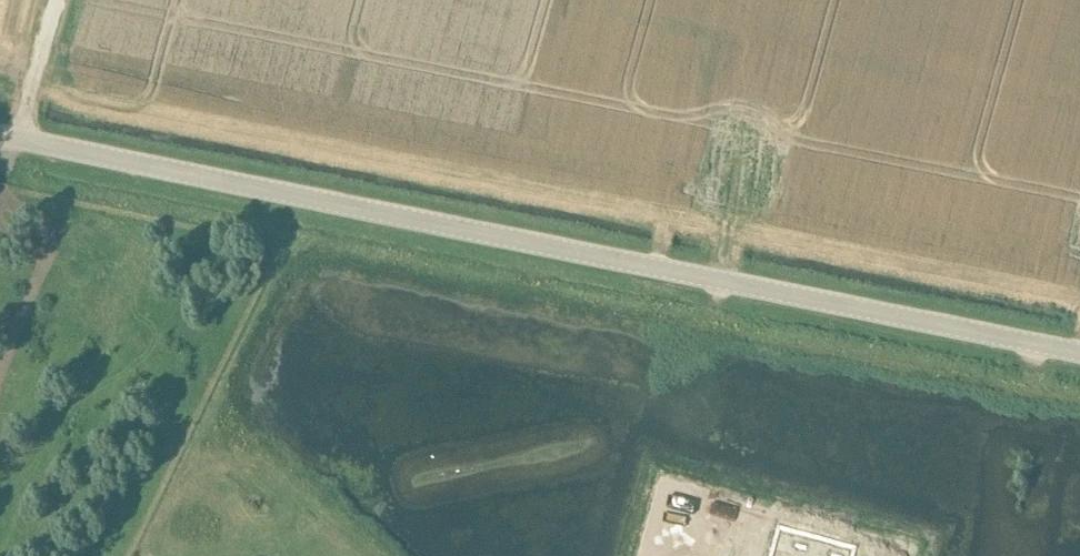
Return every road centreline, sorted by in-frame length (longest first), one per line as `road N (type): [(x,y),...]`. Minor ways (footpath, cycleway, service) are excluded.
road 1 (unclassified): [(1079,354),(0,137)]
road 2 (track): [(58,0),(18,141)]

